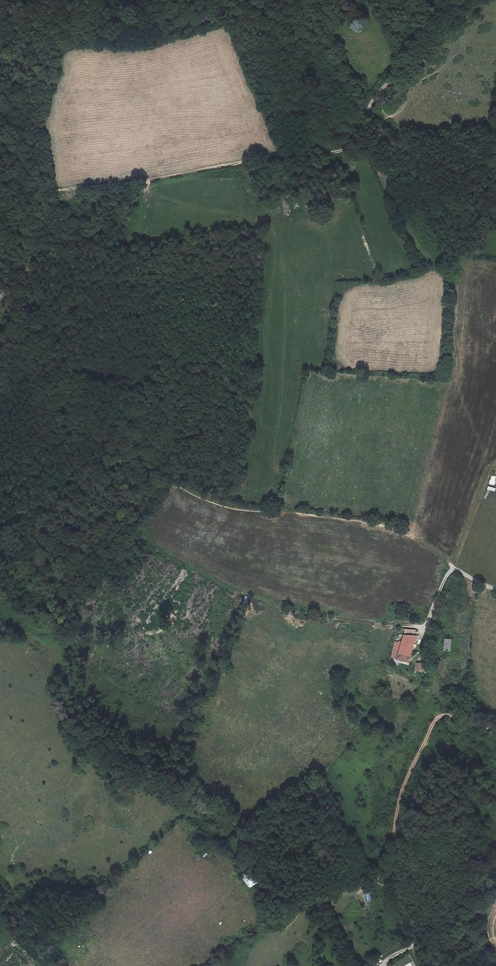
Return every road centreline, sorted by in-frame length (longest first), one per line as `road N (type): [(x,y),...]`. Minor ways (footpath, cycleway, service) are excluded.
road 1 (track): [(471,0),(378,94),(343,151),(143,182)]
road 2 (track): [(495,731),(442,716),(435,721),(407,778),(394,832),(398,900),(412,942),(380,965)]
road 3 (track): [(165,478),(235,506),(392,528),(454,567)]
road 4 (track): [(143,182),(85,290),(68,423),(93,453)]

